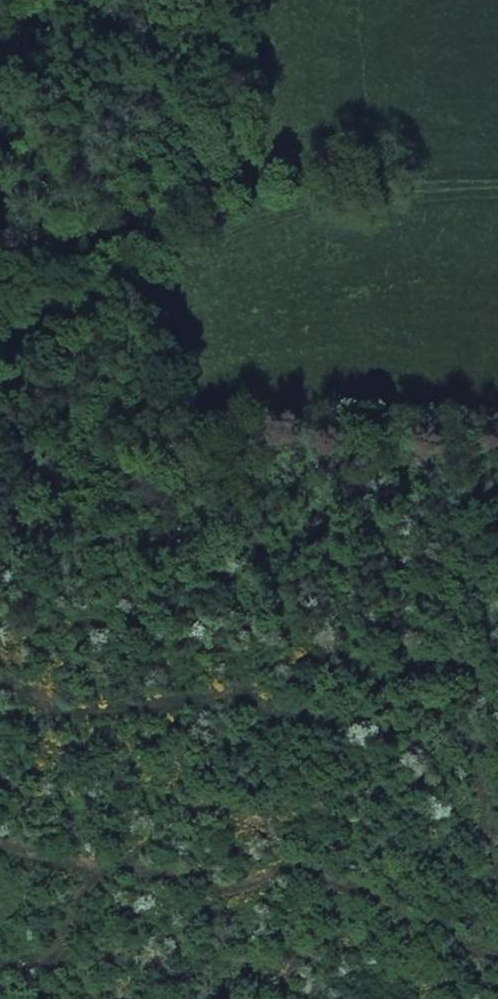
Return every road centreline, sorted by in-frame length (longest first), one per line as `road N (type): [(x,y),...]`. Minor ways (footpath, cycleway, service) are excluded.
road 1 (track): [(397,183),(0,311)]

